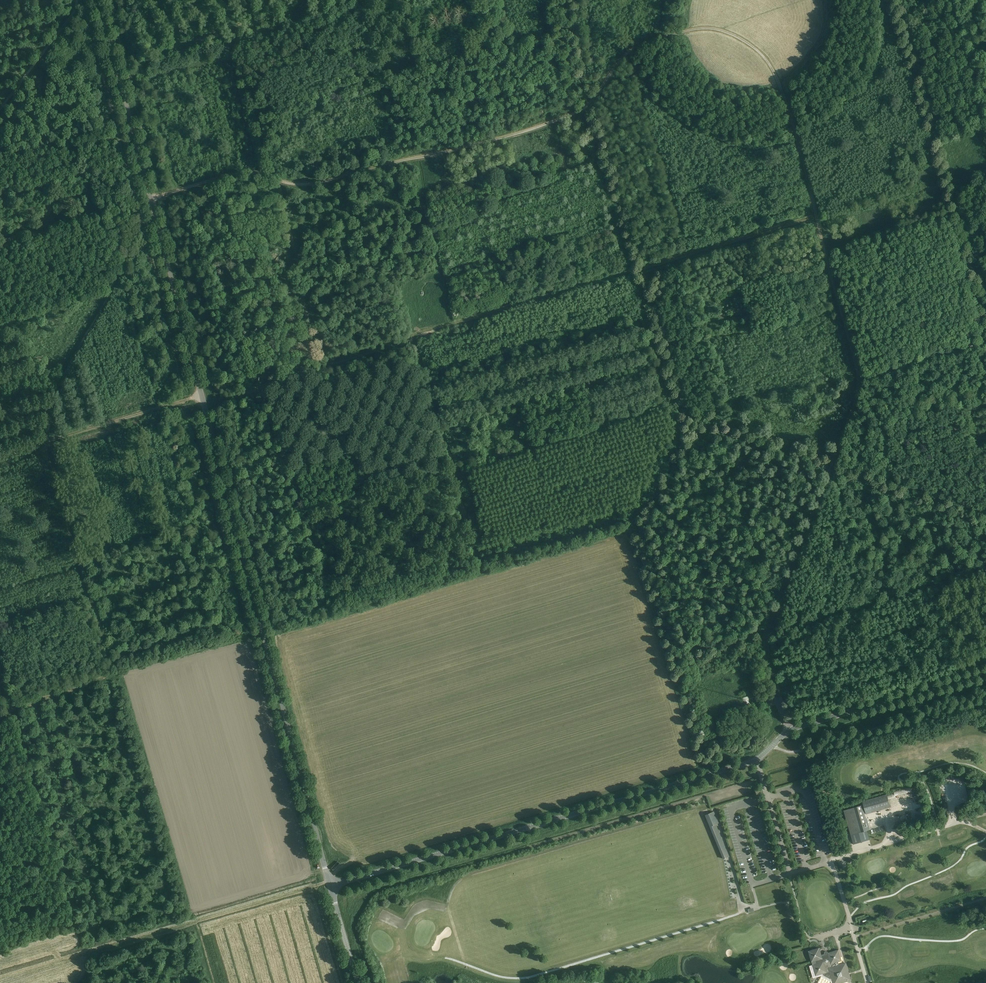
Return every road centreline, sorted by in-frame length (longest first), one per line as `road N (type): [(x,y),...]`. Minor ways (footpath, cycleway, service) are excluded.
road 1 (track): [(789,729),(769,640),(859,385),(796,133),(760,52),(711,29),(688,31),(632,49),(591,106),(512,136),(319,186),(233,175),(150,199)]
road 2 (tertiary): [(332,887),(99,0)]
road 3 (unclassified): [(332,887),(758,760),(789,729),(985,672)]
road 4 (track): [(985,299),(892,0)]
road 5 (track): [(149,231),(93,0)]
road 6 (track): [(0,453),(202,396)]

